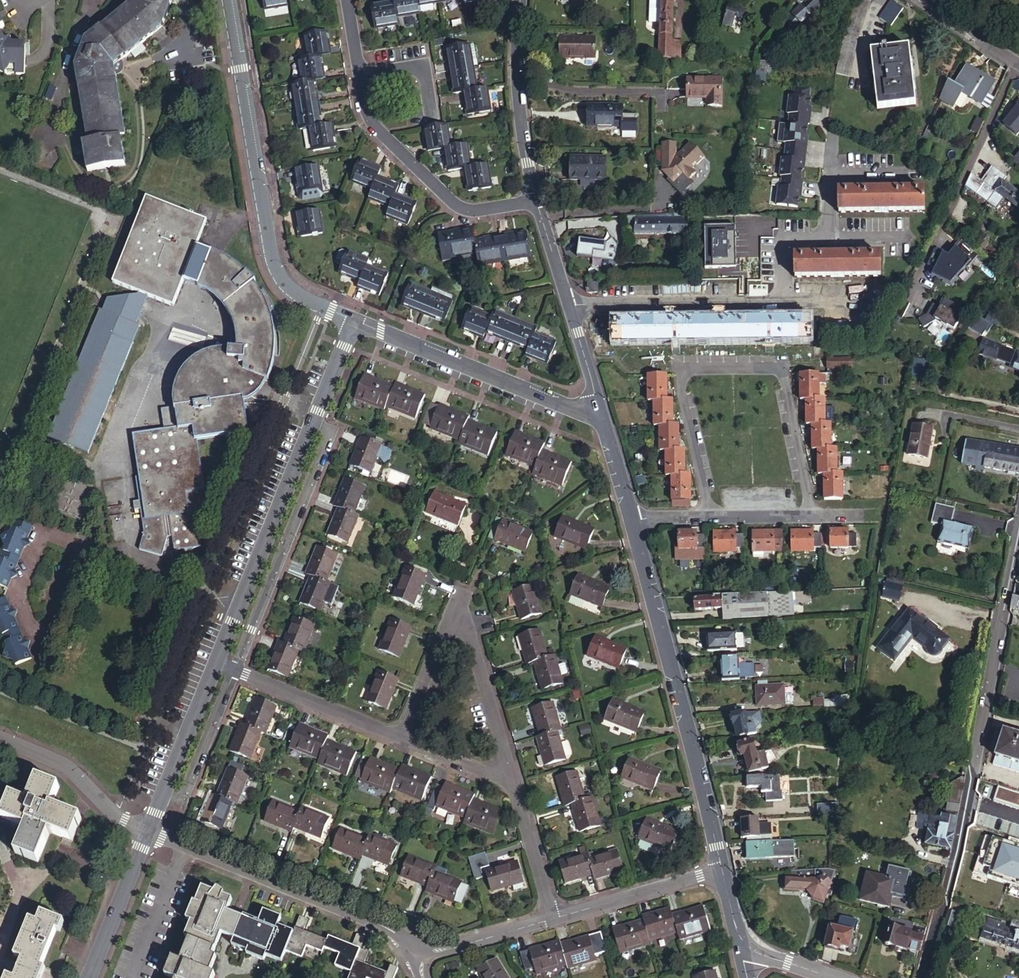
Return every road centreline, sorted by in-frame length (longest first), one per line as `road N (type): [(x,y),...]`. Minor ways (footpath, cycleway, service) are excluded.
road 1 (unclassified): [(920,977),(972,777),(1018,529)]
road 2 (residential): [(569,304),(783,302),(784,238),(827,237),(833,135)]
road 3 (residential): [(354,320),(294,290),(273,257),(228,0)]
road 4 (residential): [(722,870),(634,523)]
road 5 (residential): [(402,736),(460,595),(513,772)]
road 6 (residential): [(148,829),(416,942)]
road 7 (residential): [(235,669),(330,429),(314,421)]
road 8 (residential): [(603,420),(354,320)]
road 9 (residential): [(216,662),(314,421)]
road 10 (unclassified): [(535,200),(475,211),(452,202),(372,124),(360,76)]
road 11 (residential): [(634,523),(644,513),(876,513)]
road 12 (residential): [(535,200),(518,87),(520,0)]
road 13 (residential): [(235,669),(402,736)]
road 14 (residential): [(0,738),(57,761),(117,817),(148,829)]
road 15 (residential): [(556,916),(722,870)]
road 16 (residential): [(165,791),(183,799),(235,669)]
road 17 (residential): [(88,977),(148,829)]
road 18 (residential): [(513,772),(556,916)]
road 19 (residential): [(416,942),(438,950),(556,916)]
road 20 (residential): [(165,791),(216,662)]
road 21 (residential): [(603,420),(569,304)]

